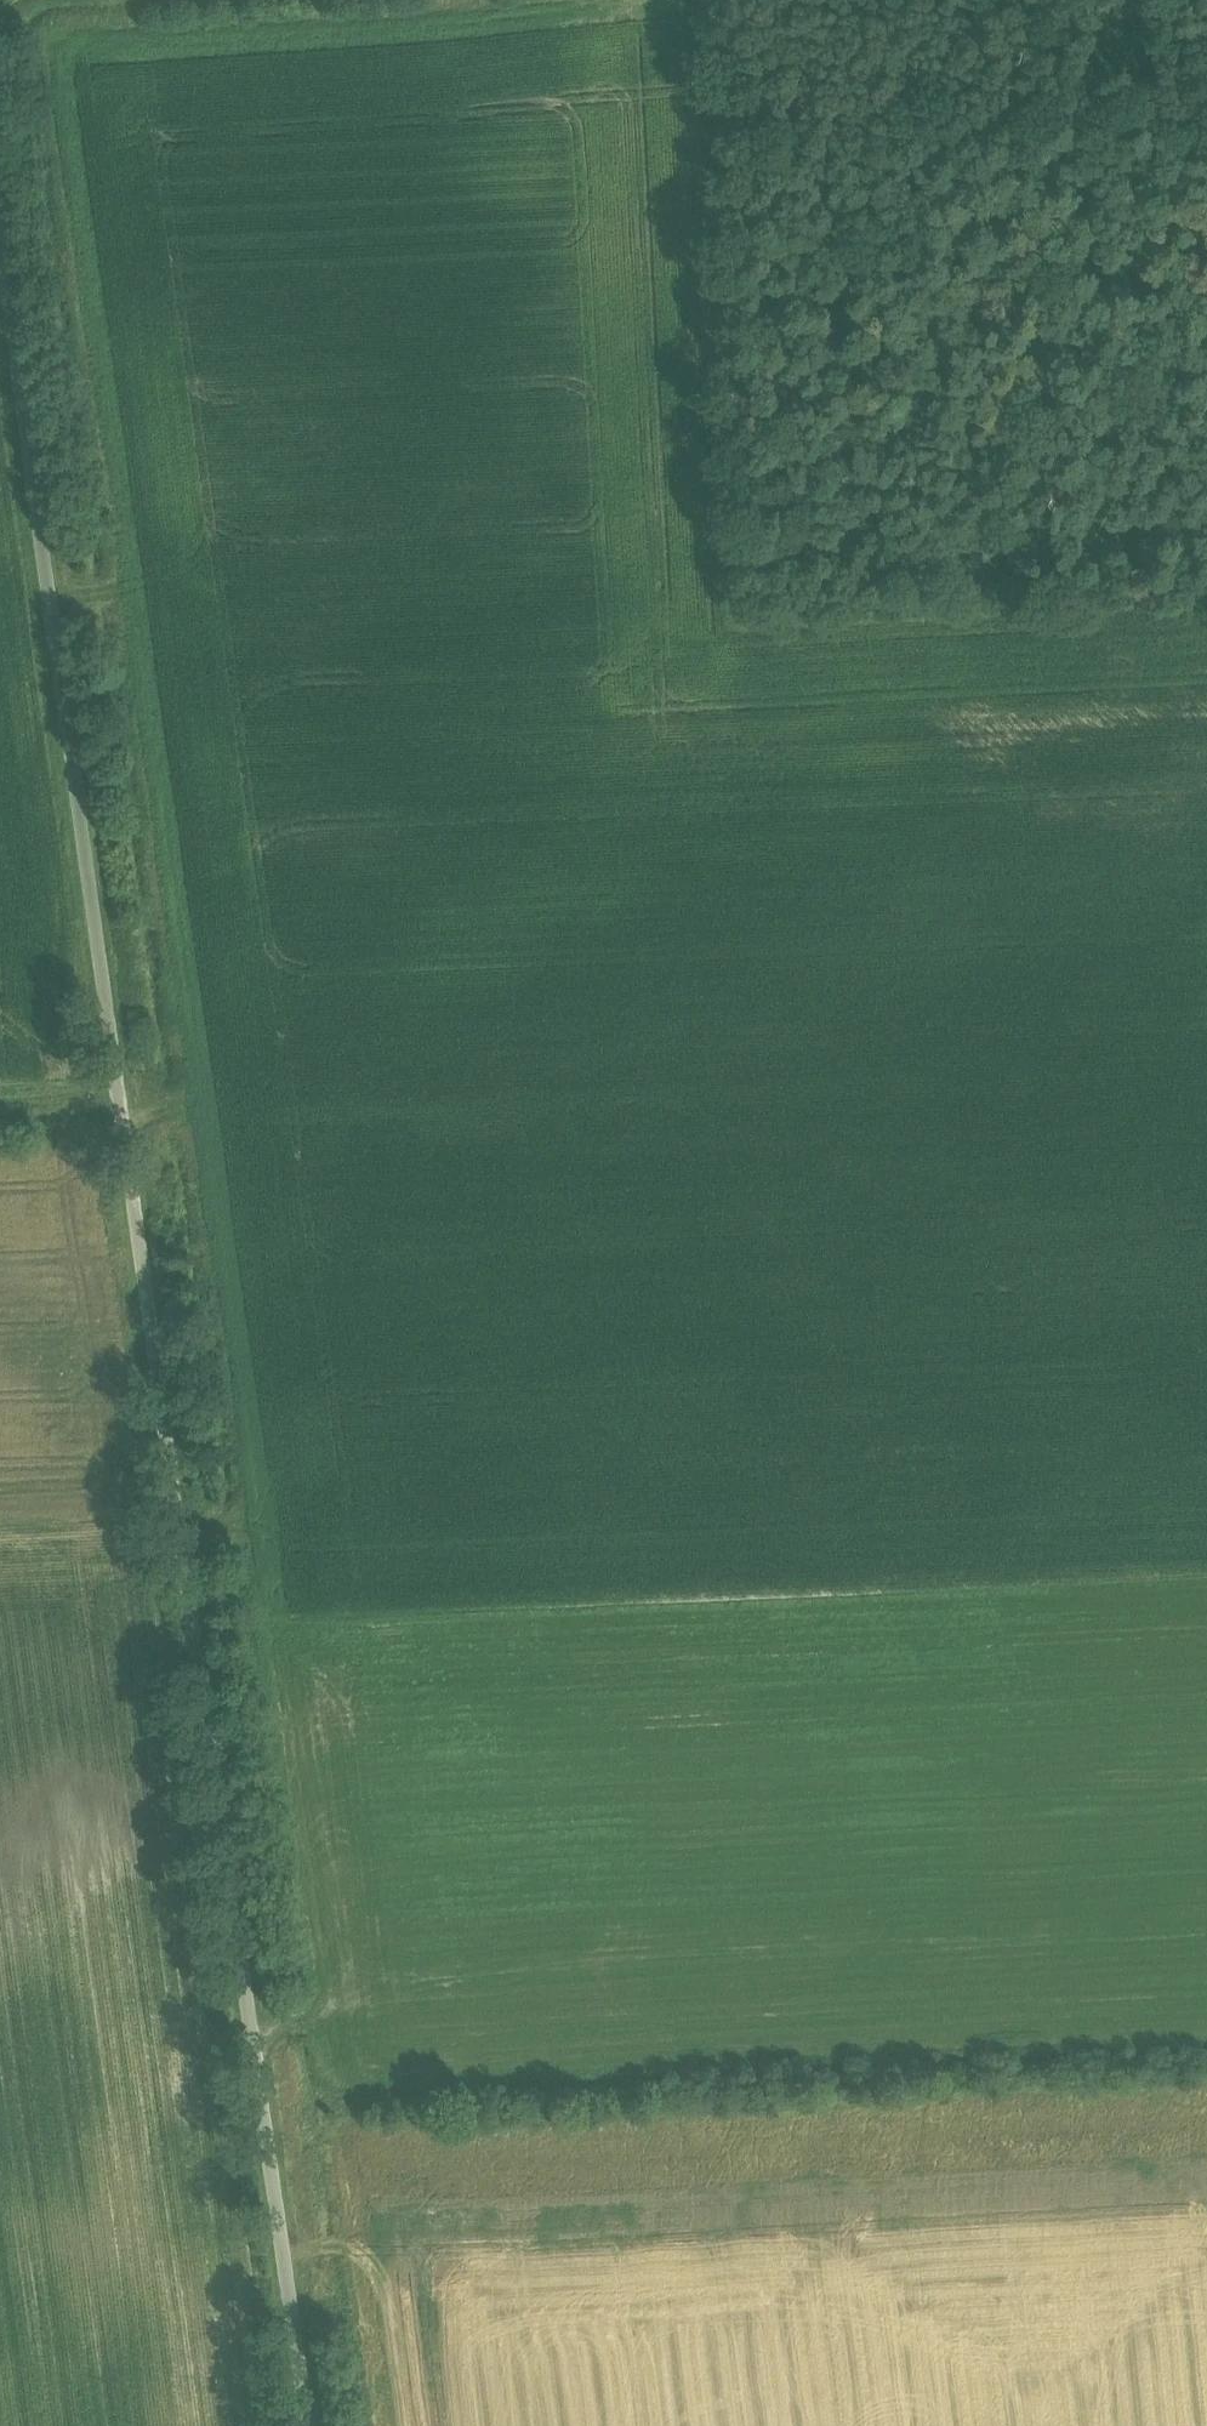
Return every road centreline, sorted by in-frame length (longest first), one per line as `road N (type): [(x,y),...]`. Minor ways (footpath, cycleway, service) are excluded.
road 1 (unclassified): [(305,2425),(0,245)]

